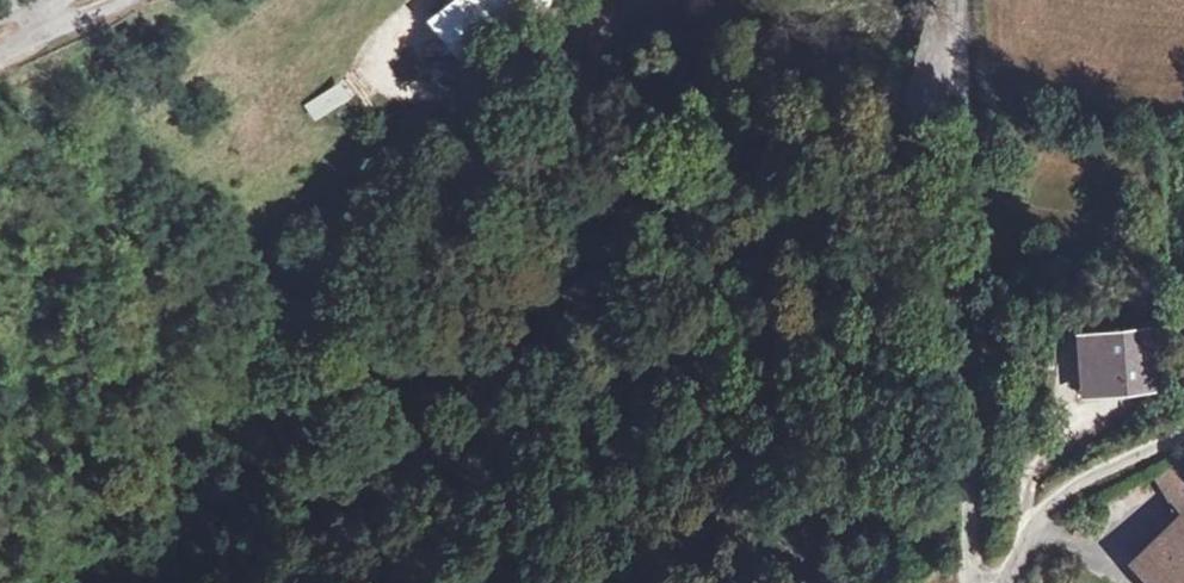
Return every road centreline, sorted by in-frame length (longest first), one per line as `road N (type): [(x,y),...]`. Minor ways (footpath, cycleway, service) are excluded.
road 1 (unclassified): [(978,582),(977,511),(956,401),(957,0)]
road 2 (unclassified): [(120,0),(50,22),(0,54)]

